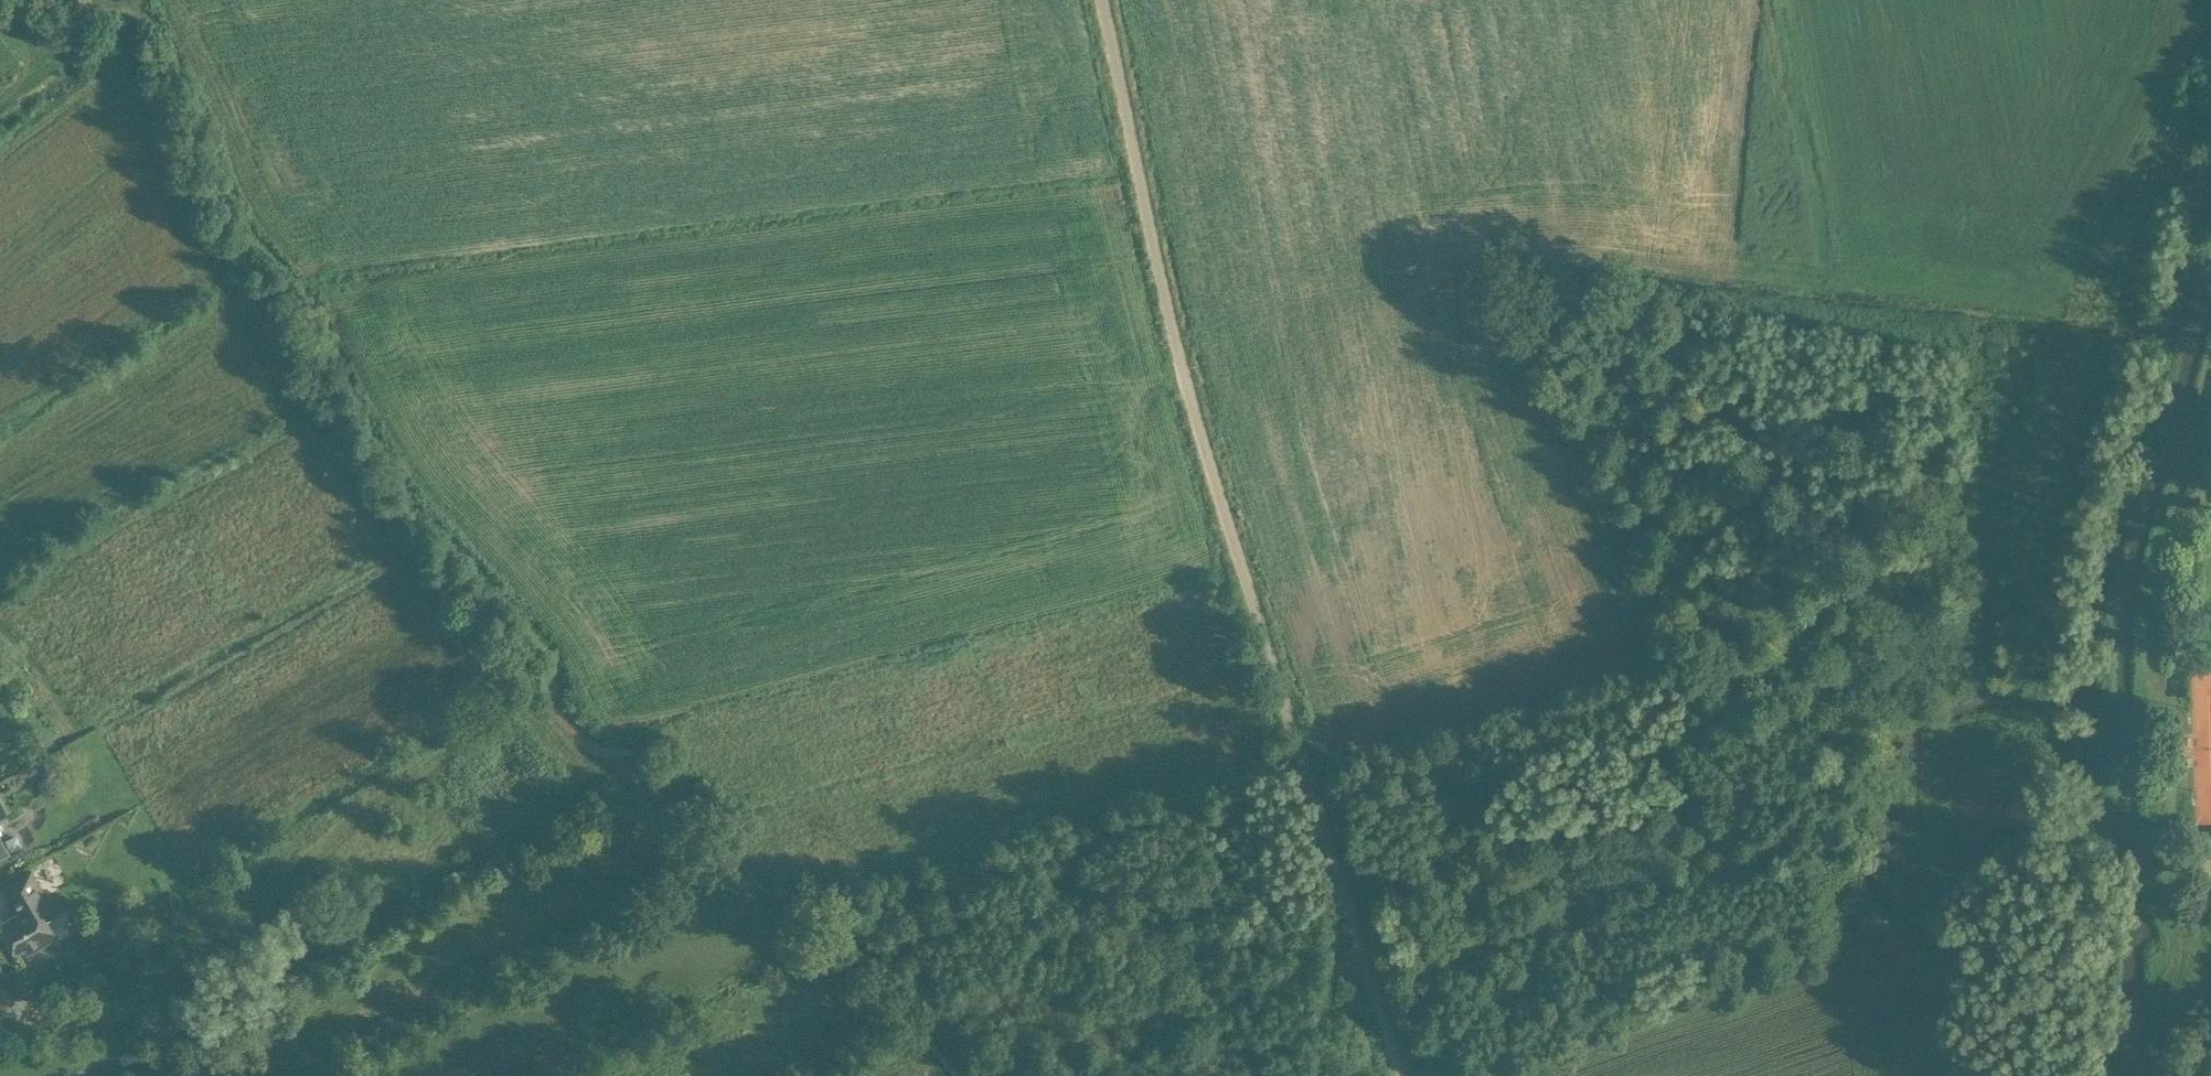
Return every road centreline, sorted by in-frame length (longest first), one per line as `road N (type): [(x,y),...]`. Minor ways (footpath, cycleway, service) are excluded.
road 1 (unclassified): [(1398,1075),(1175,343),(1093,0)]
road 2 (unclassified): [(194,1075),(166,1032),(145,1016),(24,1016),(0,1005)]

